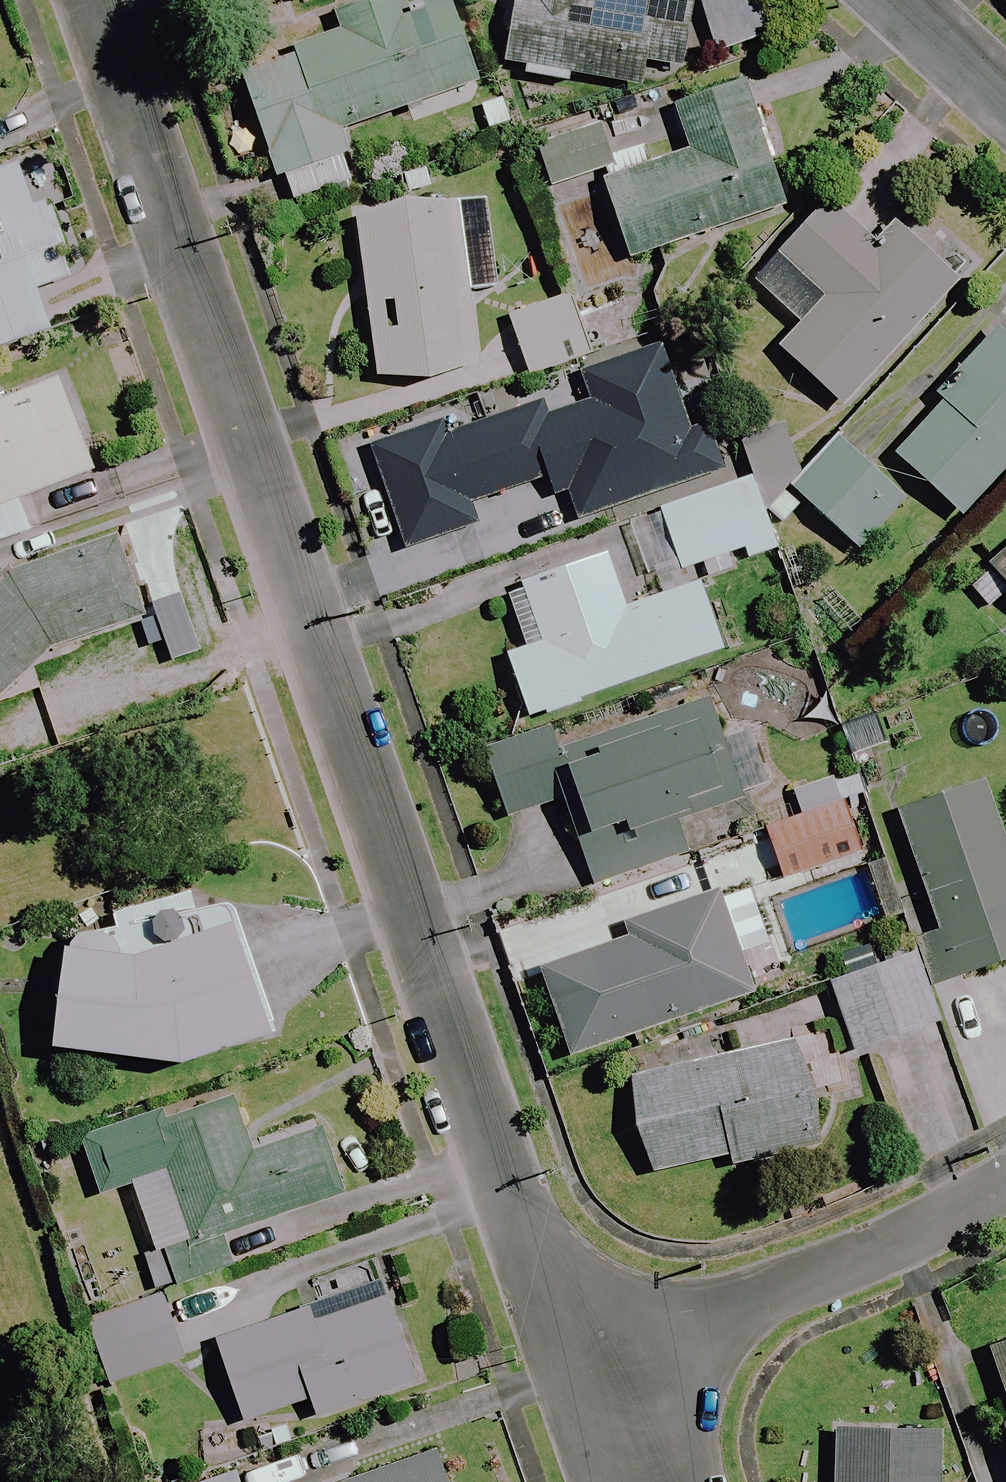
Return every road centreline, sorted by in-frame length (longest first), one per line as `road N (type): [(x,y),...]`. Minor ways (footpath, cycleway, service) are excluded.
road 1 (residential): [(97,0),(520,1217),(596,1381)]
road 2 (residential): [(596,1381),(1005,1190)]
road 3 (residential): [(903,0),(1005,91)]

